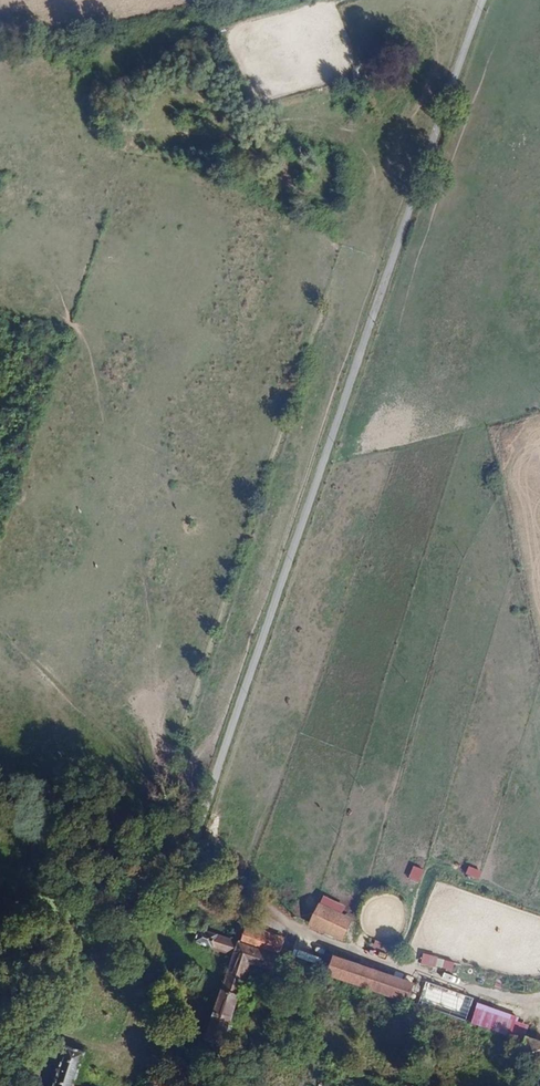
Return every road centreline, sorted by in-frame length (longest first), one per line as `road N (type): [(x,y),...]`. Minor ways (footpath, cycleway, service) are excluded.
road 1 (unclassified): [(191,851),(482,0)]
road 2 (track): [(539,994),(468,990),(304,930),(191,851)]
road 3 (track): [(191,851),(0,774)]

